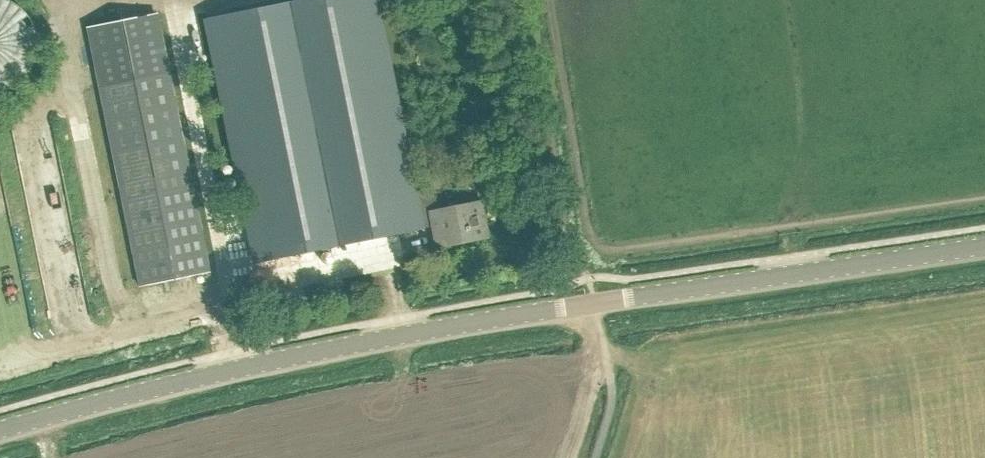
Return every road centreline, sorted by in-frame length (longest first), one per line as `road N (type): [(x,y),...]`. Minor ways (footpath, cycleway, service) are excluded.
road 1 (tertiary): [(0,428),(226,369),(403,335),(984,245)]
road 2 (track): [(581,304),(591,392),(569,457)]

